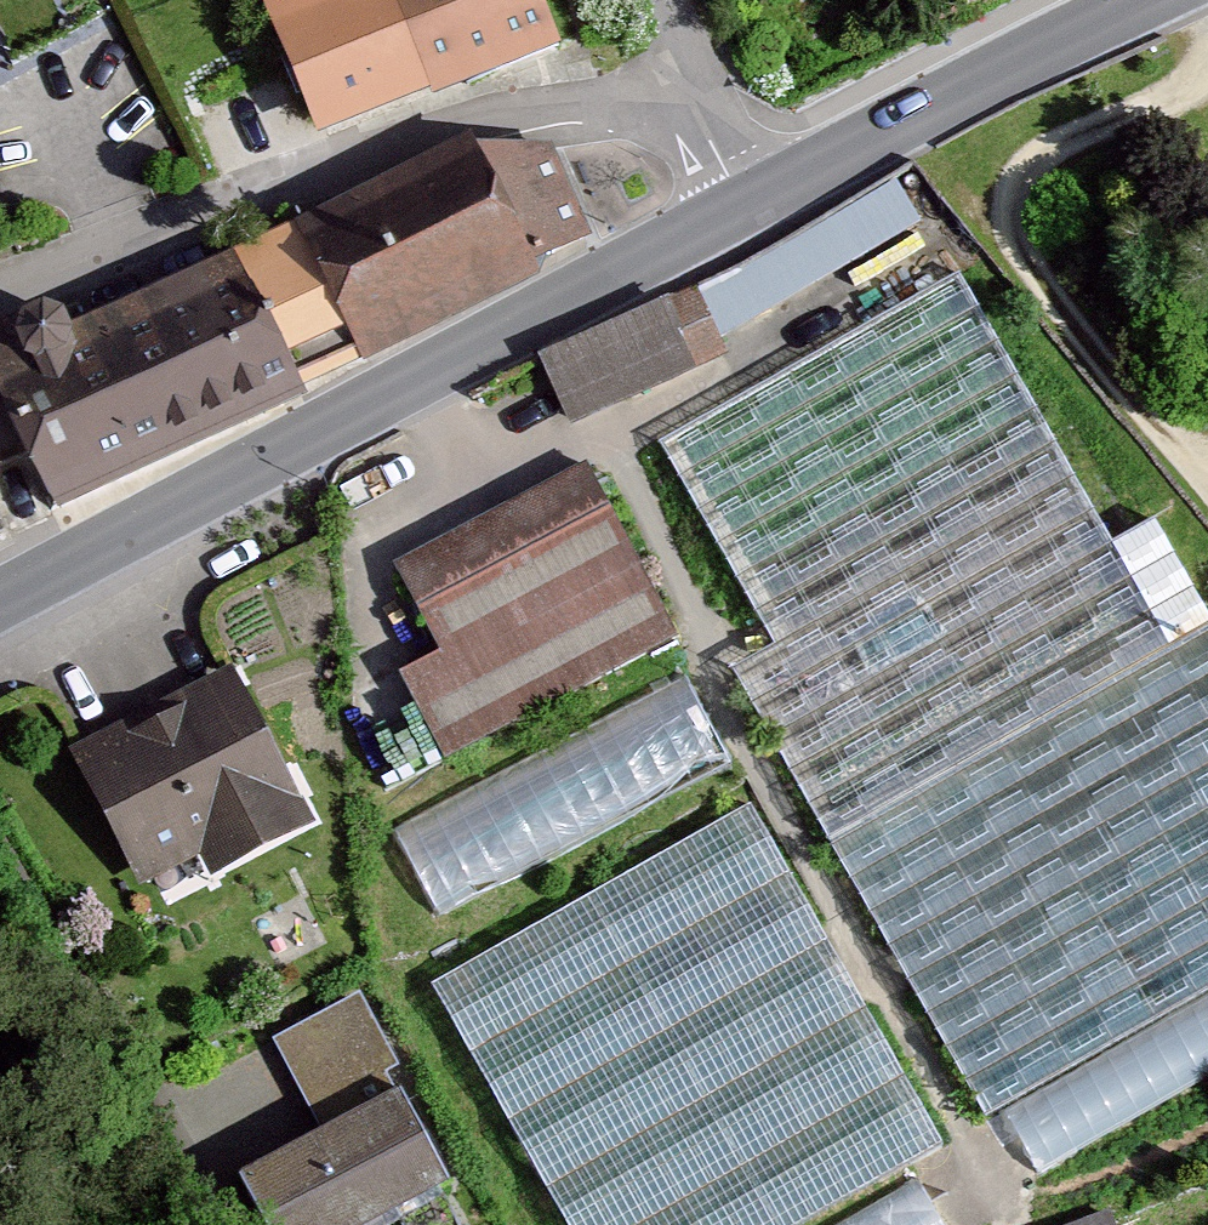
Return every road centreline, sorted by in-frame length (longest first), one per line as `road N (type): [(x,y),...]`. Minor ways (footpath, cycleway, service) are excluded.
road 1 (tertiary): [(0,604),(755,203)]
road 2 (residential): [(709,103),(659,117),(599,105),(522,109),(416,136),(0,295)]
road 3 (tertiary): [(755,203),(1149,0)]

